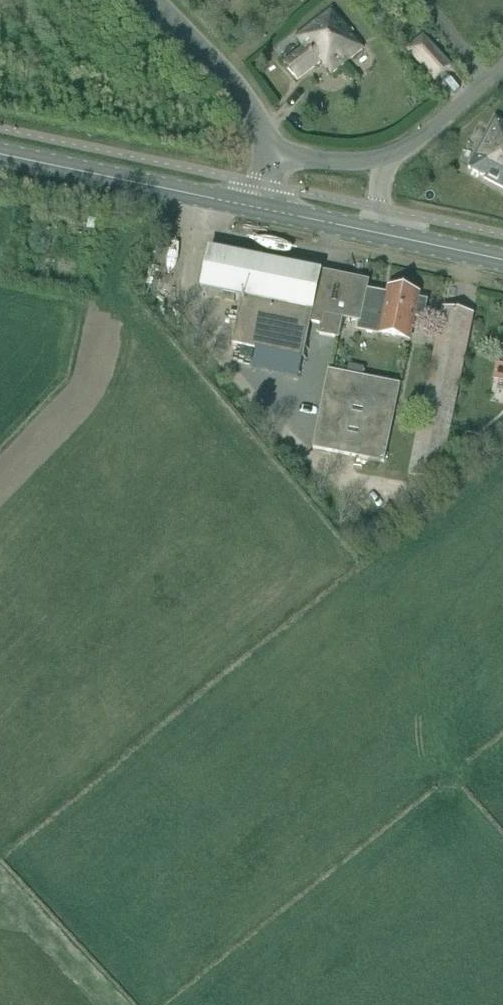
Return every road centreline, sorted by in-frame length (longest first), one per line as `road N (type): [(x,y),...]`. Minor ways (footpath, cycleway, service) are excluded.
road 1 (tertiary): [(261,209),(0,155)]
road 2 (unclassified): [(269,158),(394,152),(502,64)]
road 3 (tertiary): [(502,260),(261,209)]
road 4 (unclassified): [(269,158),(243,91),(156,0)]

